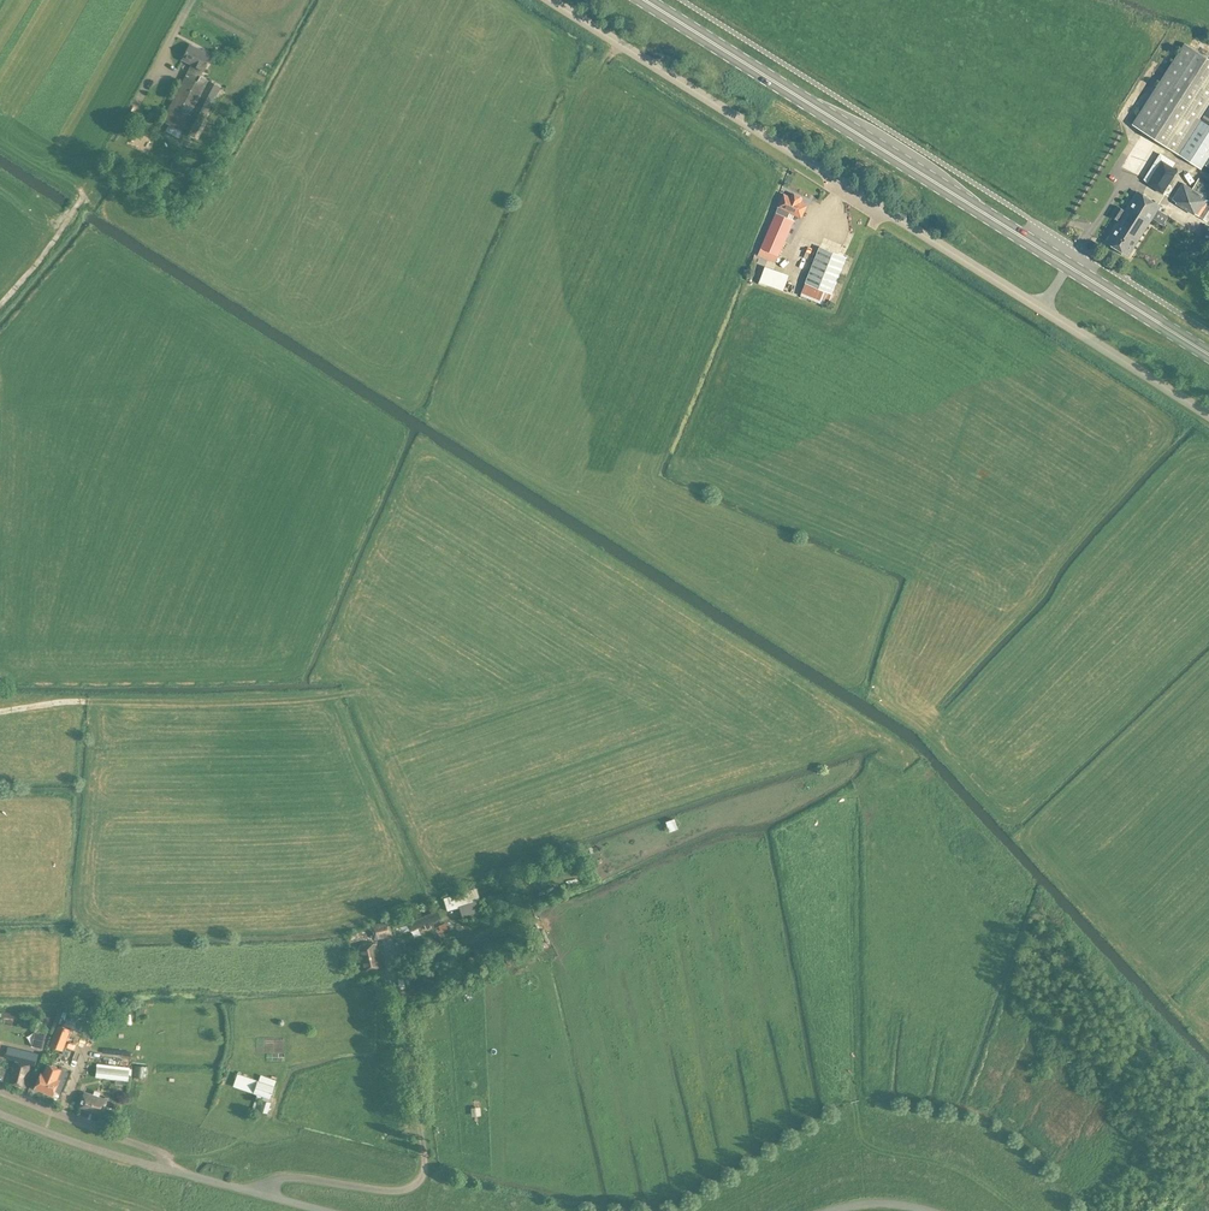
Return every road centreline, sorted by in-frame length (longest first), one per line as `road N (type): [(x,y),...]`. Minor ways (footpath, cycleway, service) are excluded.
road 1 (unclassified): [(1036,307),(548,0)]
road 2 (primary): [(1067,265),(645,0)]
road 3 (unclassified): [(320,1210),(0,1113)]
road 4 (unclassified): [(1208,417),(1036,307)]
road 5 (primary): [(1208,357),(1067,265)]

